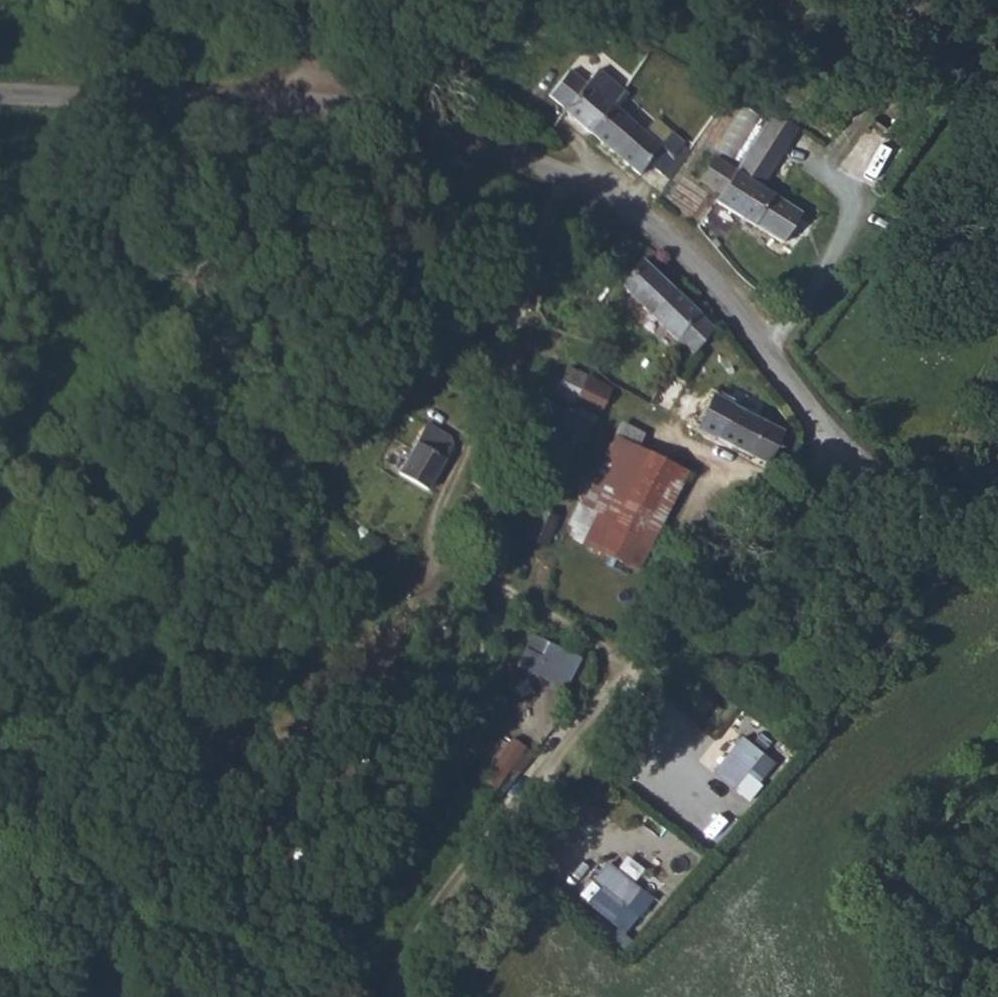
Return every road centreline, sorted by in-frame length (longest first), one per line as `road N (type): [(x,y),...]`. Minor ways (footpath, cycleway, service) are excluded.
road 1 (tertiary): [(0,92),(248,98),(380,111),(496,146),(597,191),(683,248),(827,432),(870,470),(939,499),(997,503)]
road 2 (track): [(560,176),(512,325),(403,569),(466,581),(564,623),(627,681)]
road 3 (track): [(627,681),(405,946),(388,996)]
road 4 (track): [(827,432),(627,681)]
road 5 (track): [(405,946),(454,818)]

